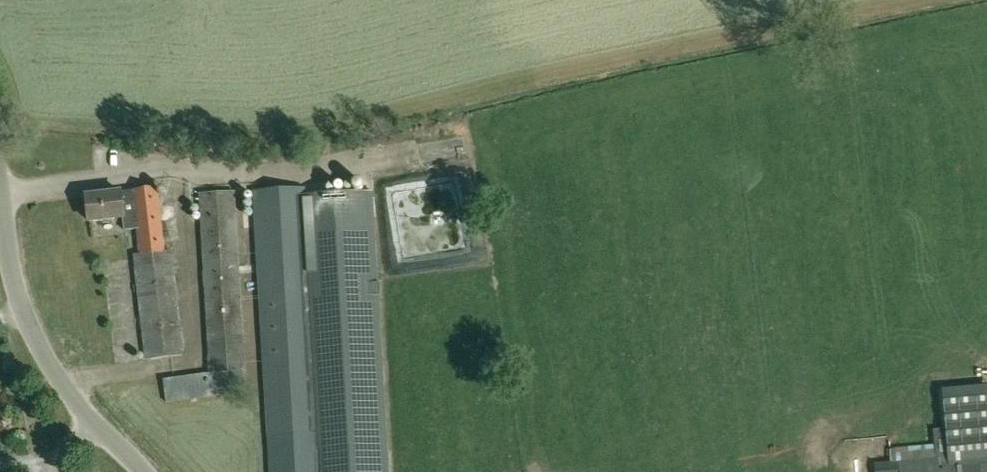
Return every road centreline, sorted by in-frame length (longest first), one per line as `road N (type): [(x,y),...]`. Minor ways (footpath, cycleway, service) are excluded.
road 1 (tertiary): [(143,471),(67,393),(36,345),(10,273),(0,204)]

